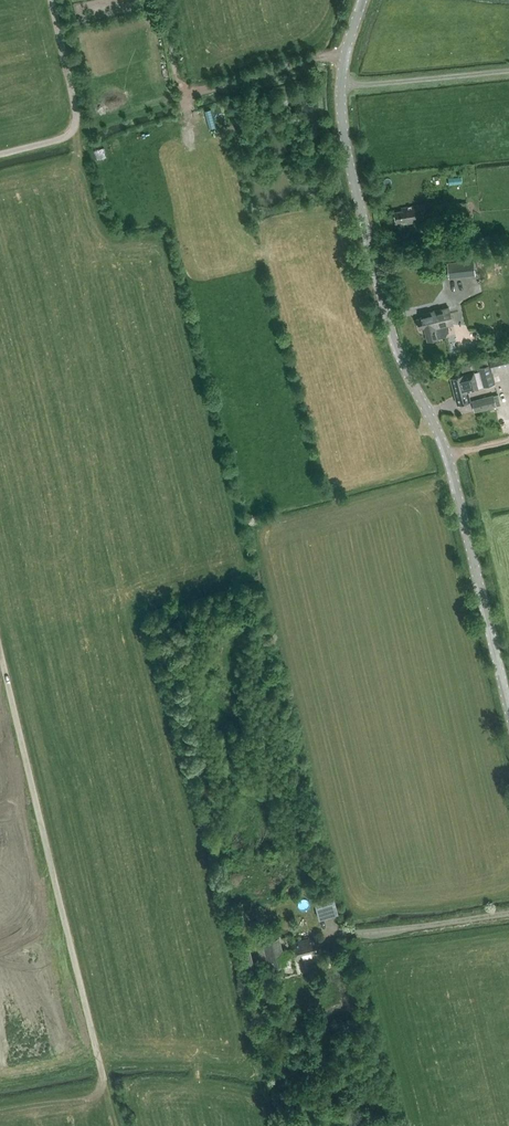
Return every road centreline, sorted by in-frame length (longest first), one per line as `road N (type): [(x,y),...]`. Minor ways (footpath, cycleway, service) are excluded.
road 1 (unclassified): [(508,701),(450,458),(390,329),(348,159),(341,86),(360,0)]
road 2 (track): [(345,53),(191,94),(182,88),(160,0)]
road 3 (track): [(508,911),(340,933)]
road 4 (track): [(341,86),(508,70)]

